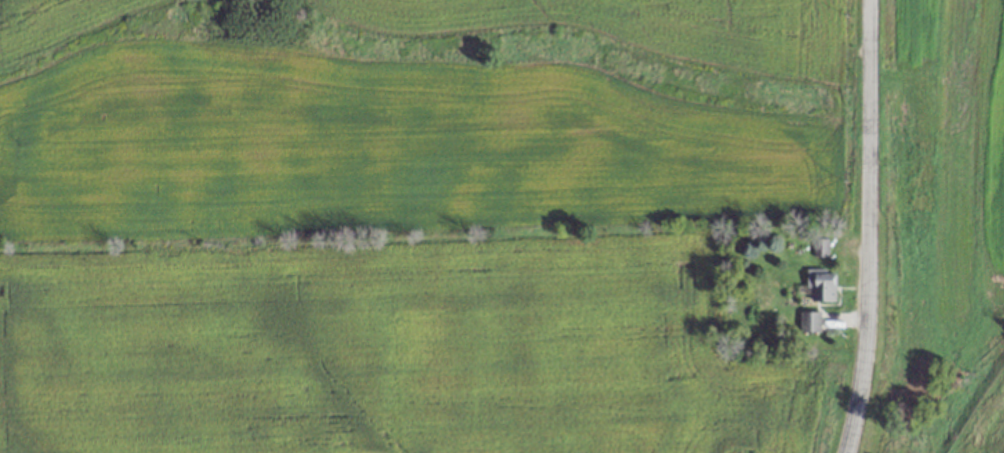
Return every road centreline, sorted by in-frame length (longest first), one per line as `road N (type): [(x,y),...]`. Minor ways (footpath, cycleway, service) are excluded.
road 1 (residential): [(840,452),(862,351),(865,0)]

